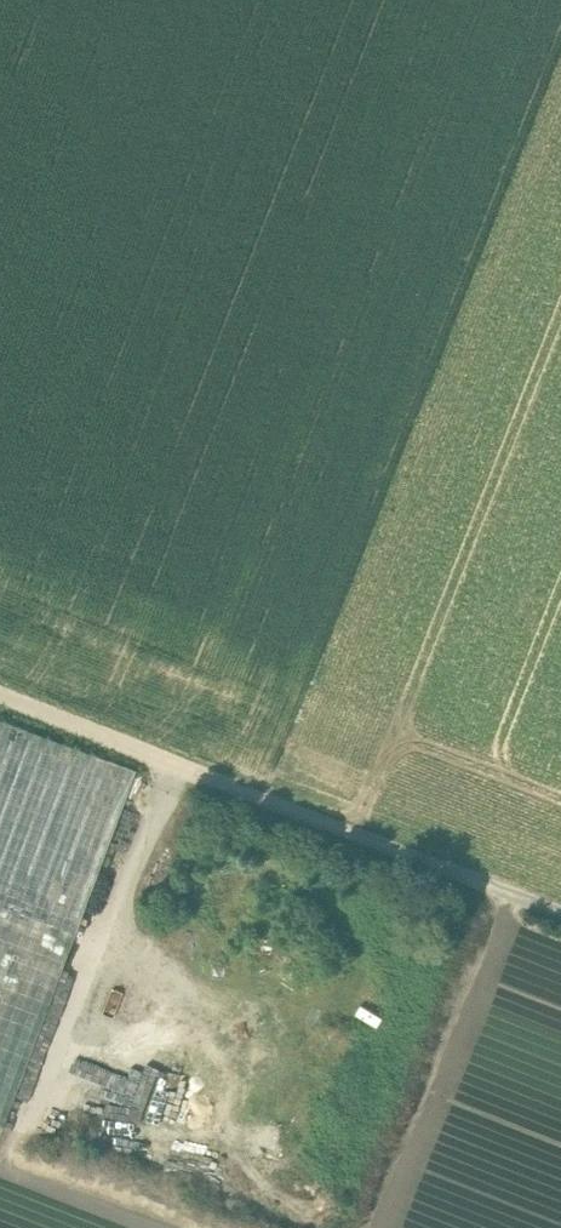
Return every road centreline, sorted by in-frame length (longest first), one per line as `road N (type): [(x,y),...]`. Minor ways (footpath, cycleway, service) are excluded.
road 1 (track): [(0,702),(560,921)]

